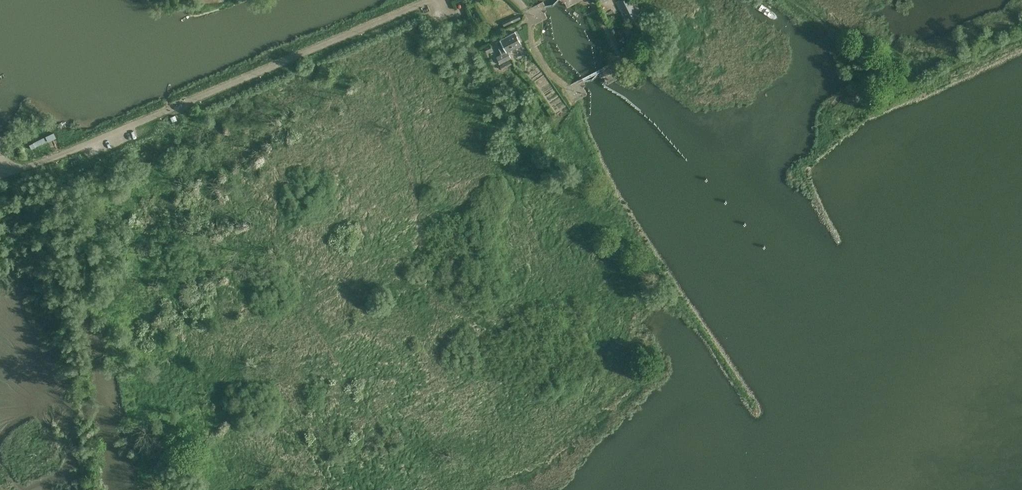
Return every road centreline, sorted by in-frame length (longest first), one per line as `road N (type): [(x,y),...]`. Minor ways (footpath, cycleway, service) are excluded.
road 1 (residential): [(0,174),(186,103)]

